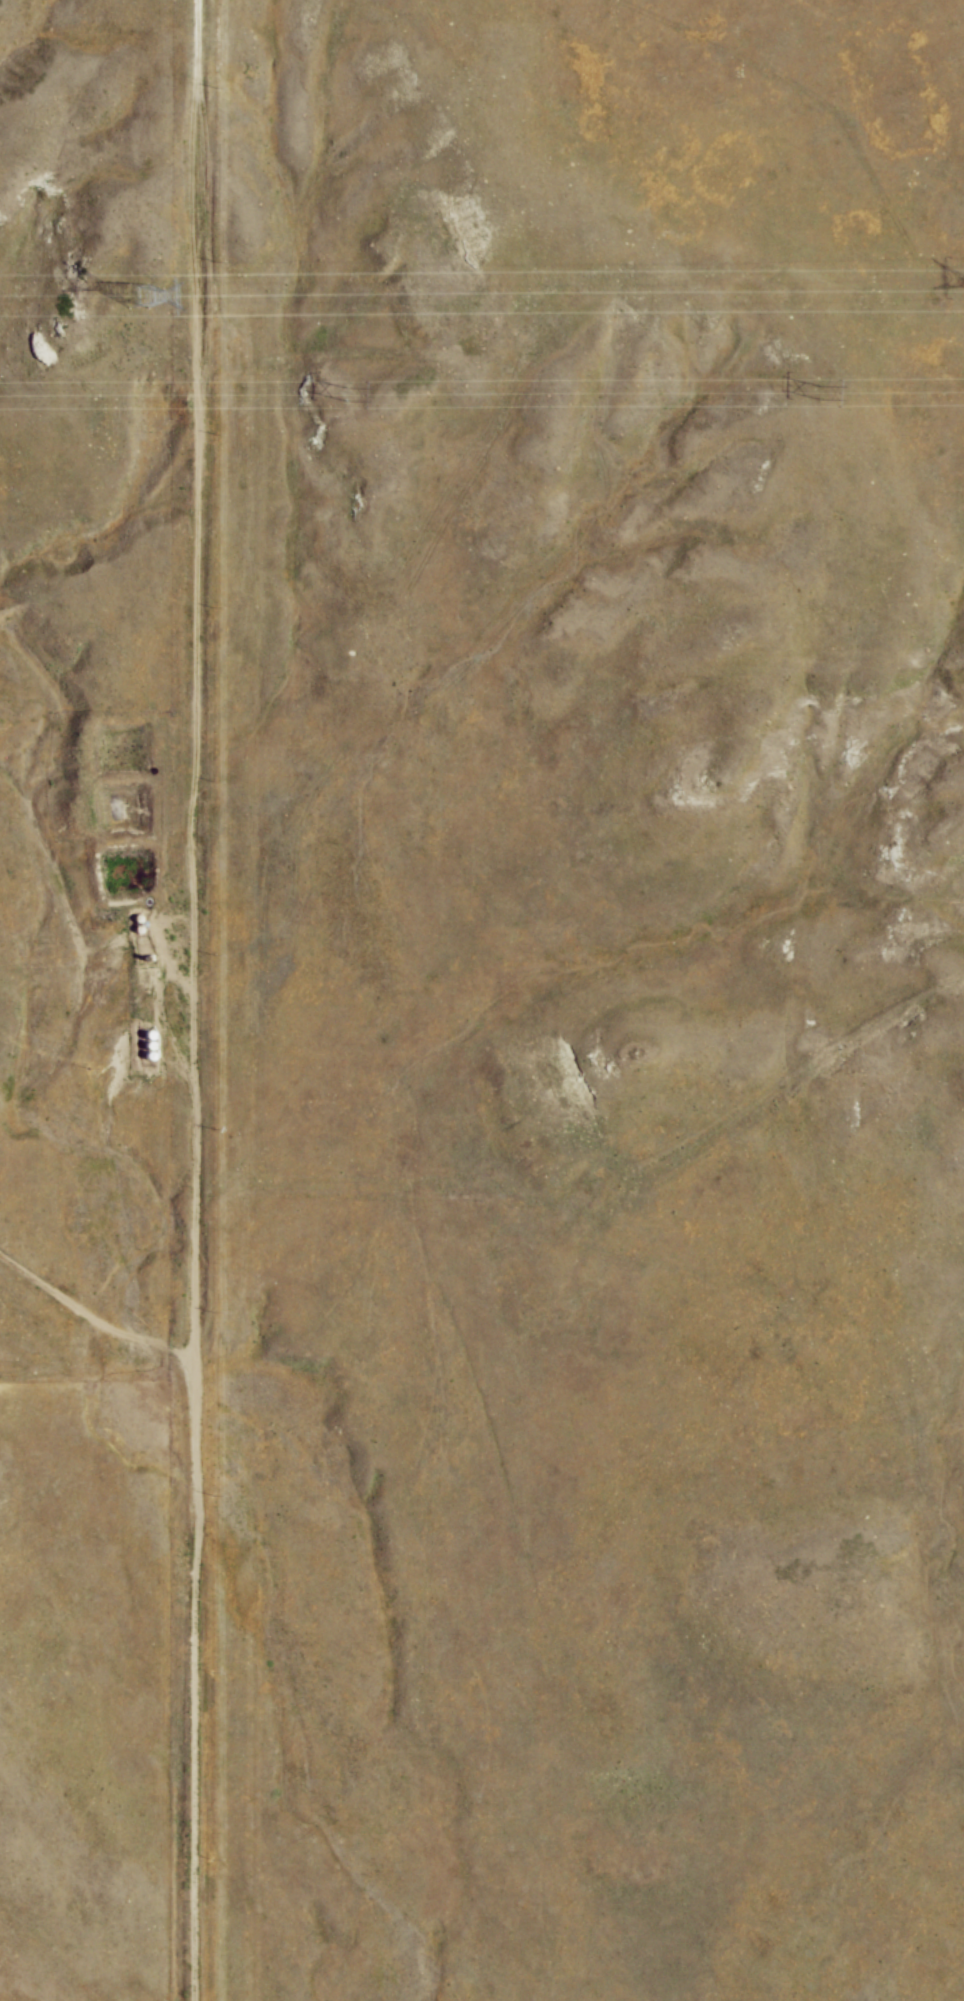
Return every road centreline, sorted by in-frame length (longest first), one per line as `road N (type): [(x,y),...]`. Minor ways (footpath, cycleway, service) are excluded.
road 1 (residential): [(197,2000),(205,0)]

